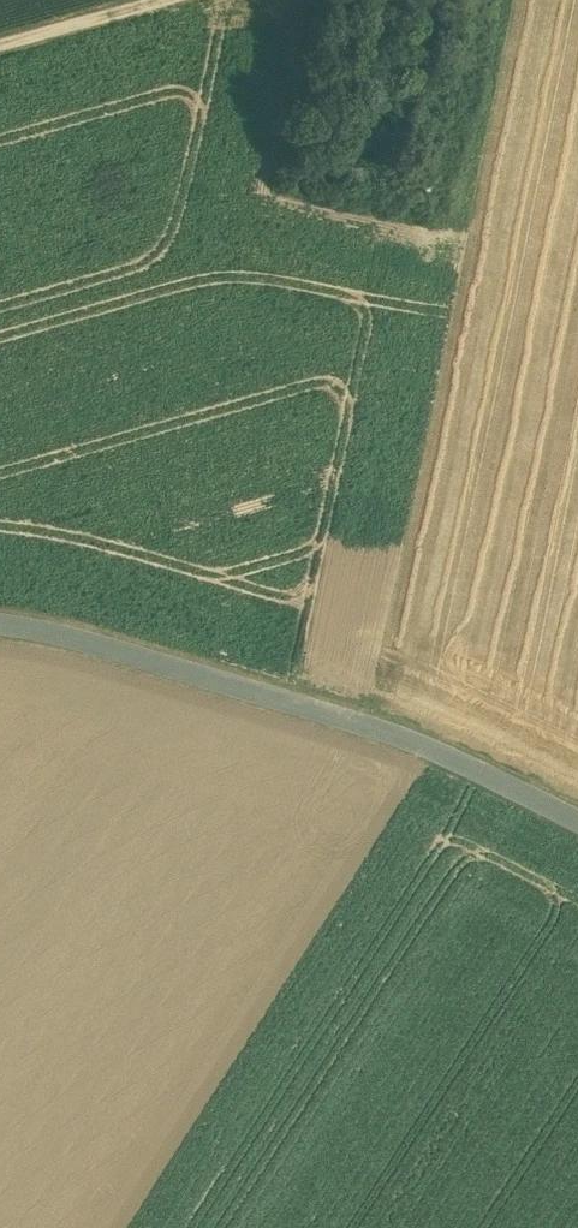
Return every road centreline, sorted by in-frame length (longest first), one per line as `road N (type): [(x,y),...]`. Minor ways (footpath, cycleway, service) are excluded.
road 1 (unclassified): [(577,823),(460,763),(235,688),(0,626)]
road 2 (track): [(0,47),(167,0)]

